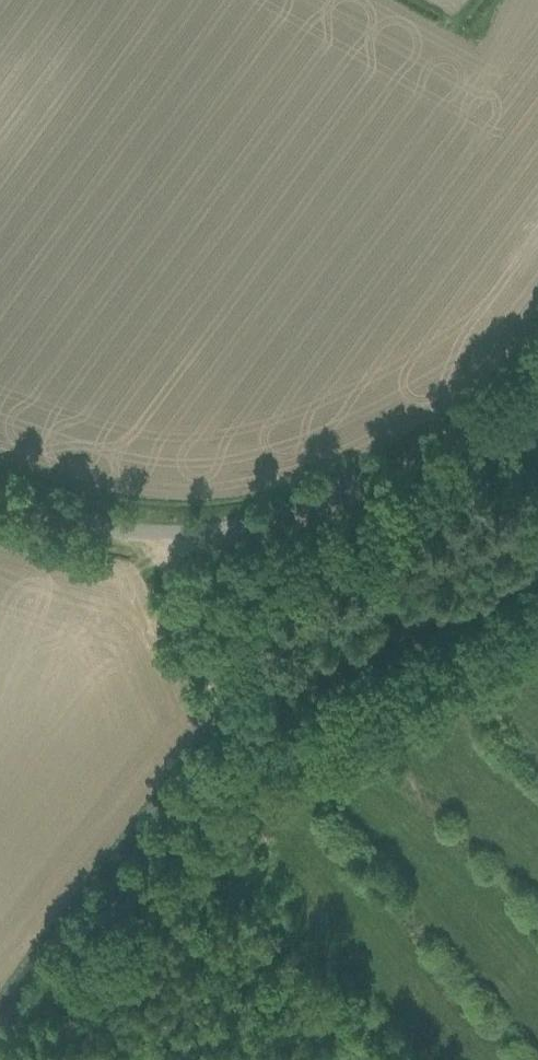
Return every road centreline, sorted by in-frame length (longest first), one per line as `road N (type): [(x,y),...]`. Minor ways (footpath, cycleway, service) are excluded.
road 1 (unclassified): [(164,533),(289,514),(344,492),(488,420),(537,375)]
road 2 (track): [(230,748),(212,789),(34,1012),(19,1059)]
road 3 (track): [(164,533),(177,600),(224,708),(230,748)]
road 4 (unclassified): [(164,533),(63,518),(0,494)]

